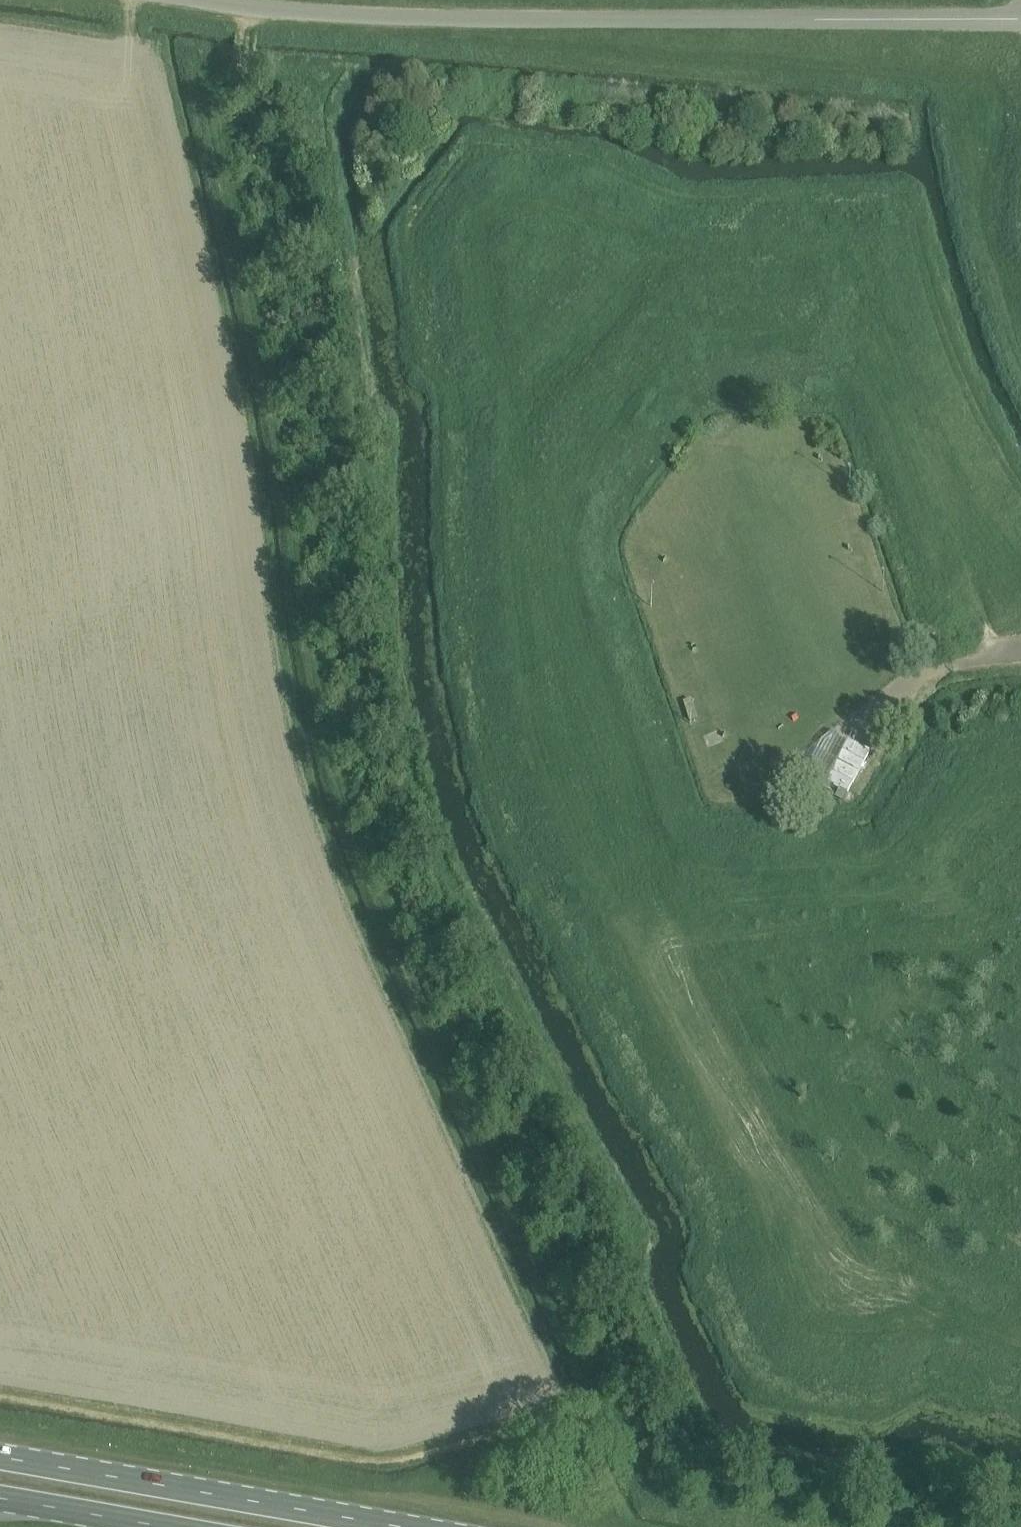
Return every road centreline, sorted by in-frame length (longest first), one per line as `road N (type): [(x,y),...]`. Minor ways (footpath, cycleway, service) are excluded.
road 1 (unclassified): [(175,0),(257,13),(478,24),(1020,18)]
road 2 (primary): [(397,1526),(0,1458)]
road 3 (primary): [(0,1499),(159,1526)]

